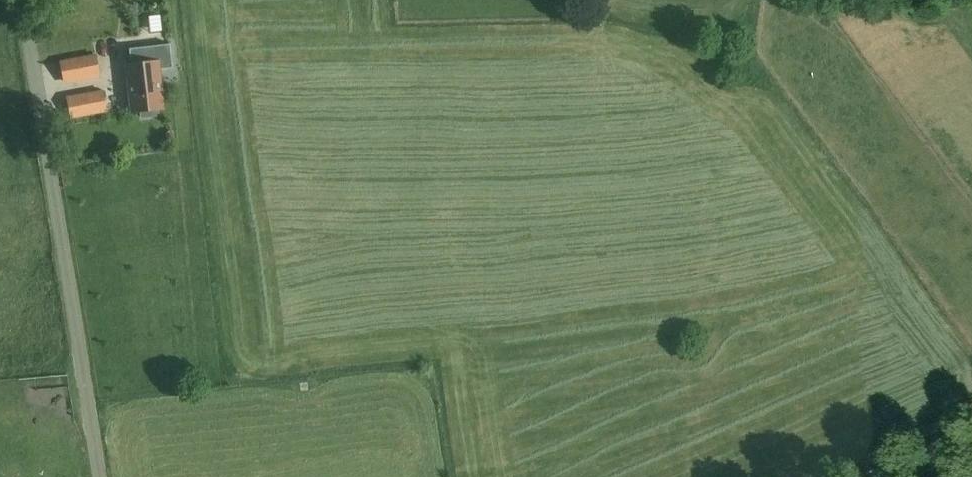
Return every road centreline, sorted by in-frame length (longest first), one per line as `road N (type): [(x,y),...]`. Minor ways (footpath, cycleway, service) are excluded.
road 1 (residential): [(99,476),(21,0)]

